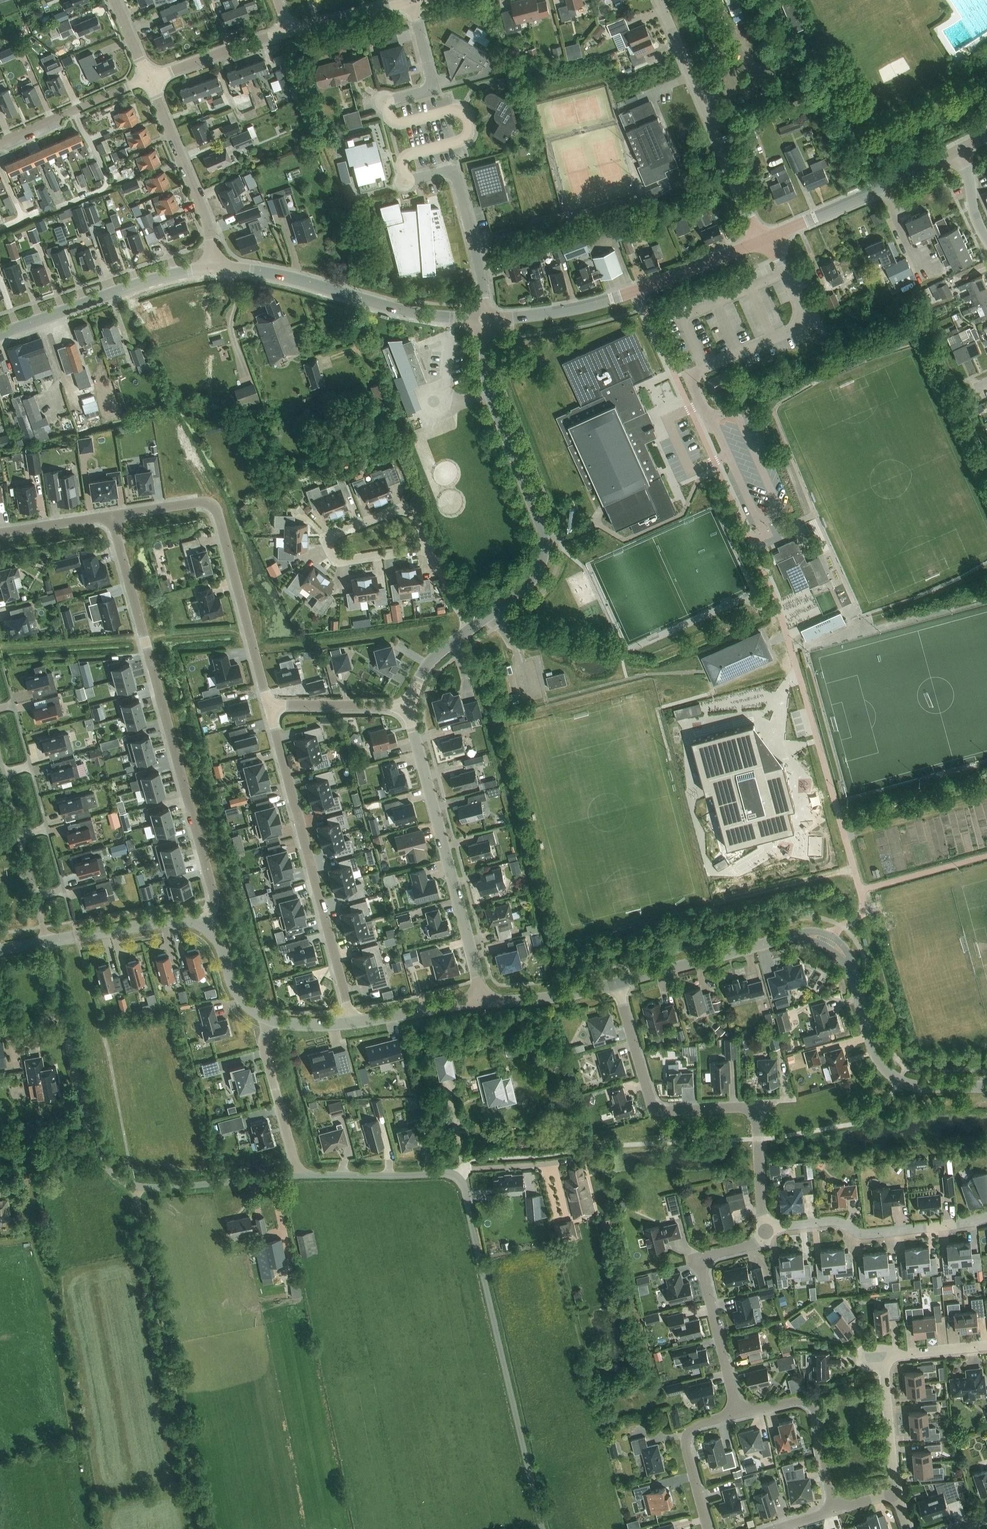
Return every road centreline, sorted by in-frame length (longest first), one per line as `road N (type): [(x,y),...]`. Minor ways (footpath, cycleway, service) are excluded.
road 1 (unclassified): [(485,321),(482,271),(452,172),(408,182),(404,166),(406,159),(464,142),(469,122),(457,112),(404,124),(390,118),(388,102),(434,83),(413,1)]
road 2 (residential): [(544,1528),(462,1183),(448,1173),(297,1176)]
road 3 (tertiary): [(986,1086),(920,1086),(893,1077),(874,1046),(846,959),(818,935),(618,984)]
road 4 (residential): [(297,1176),(124,1185),(90,1129),(45,942)]
road 5 (residential): [(111,517),(214,891),(204,926)]
road 6 (residential): [(475,627),(542,574),(545,558),(540,521),(489,389),(485,321)]
road 7 (track): [(201,1528),(136,1188)]
road 8 (residential): [(763,1229),(756,1120),(748,1111),(656,1111),(618,984)]
road 9 (residential): [(271,709),(350,1024)]
road 10 (residential): [(111,517),(199,503),(217,510),(271,709)]
road 11 (residential): [(484,1003),(408,708)]
road 12 (tertiary): [(485,321),(626,294),(761,241)]
road 13 (tertiary): [(213,268),(485,321)]
road 14 (unclassified): [(761,241),(662,0)]
road 15 (residential): [(763,1229),(828,1223),(868,1236),(986,1218)]
road 16 (tertiary): [(0,336),(213,268)]
road 17 (tertiary): [(761,241),(958,151)]
road 18 (unclassified): [(213,268),(210,230),(148,79)]
road 19 (residential): [(738,1415),(795,1402),(814,1407),(837,1511)]
road 20 (residential): [(45,942),(0,764)]
road 21 (residential): [(435,548),(414,504),(324,538),(332,558),(343,561)]
road 22 (tertiary): [(204,926),(177,919),(45,942)]
road 23 (residential): [(0,143),(148,79)]
road 24 (residential): [(738,1415),(703,1258)]
road 25 (unclassified): [(270,1022),(264,1049),(297,1176)]
road 26 (residential): [(708,1528),(687,1441),(695,1427),(738,1415)]
road 27 (unclassified): [(289,31),(148,79)]
road 28 (residential): [(896,1496),(884,1357)]
road 29 (residential): [(408,708),(271,709)]
road 30 (tertiary): [(484,1003),(350,1024)]
road 31 (tertiary): [(618,984),(484,1003)]
road 32 (unclassified): [(413,1),(289,31)]
road 33 (tertiary): [(270,1022),(240,997),(220,943),(204,926)]

